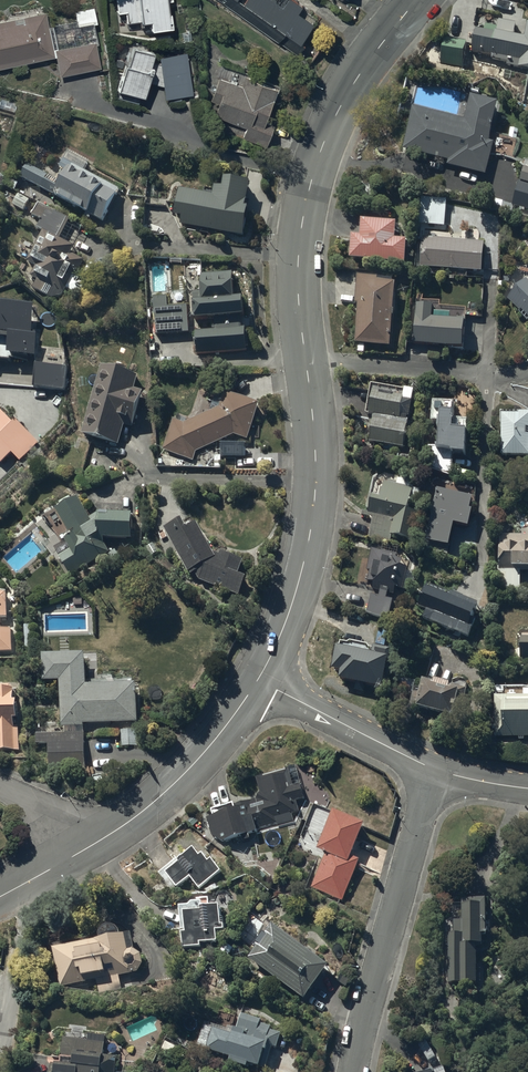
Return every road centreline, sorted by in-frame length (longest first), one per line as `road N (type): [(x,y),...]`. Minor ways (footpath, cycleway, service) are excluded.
road 1 (residential): [(417,0),(320,136),(303,223),(307,365)]
road 2 (residential): [(307,365),(313,521),(306,561),(261,680)]
road 3 (residential): [(437,770),(379,951),(353,1071)]
road 4 (residential): [(261,680),(172,786),(102,838)]
road 5 (residential): [(307,365),(527,373)]
road 6 (residential): [(261,680),(437,770)]

